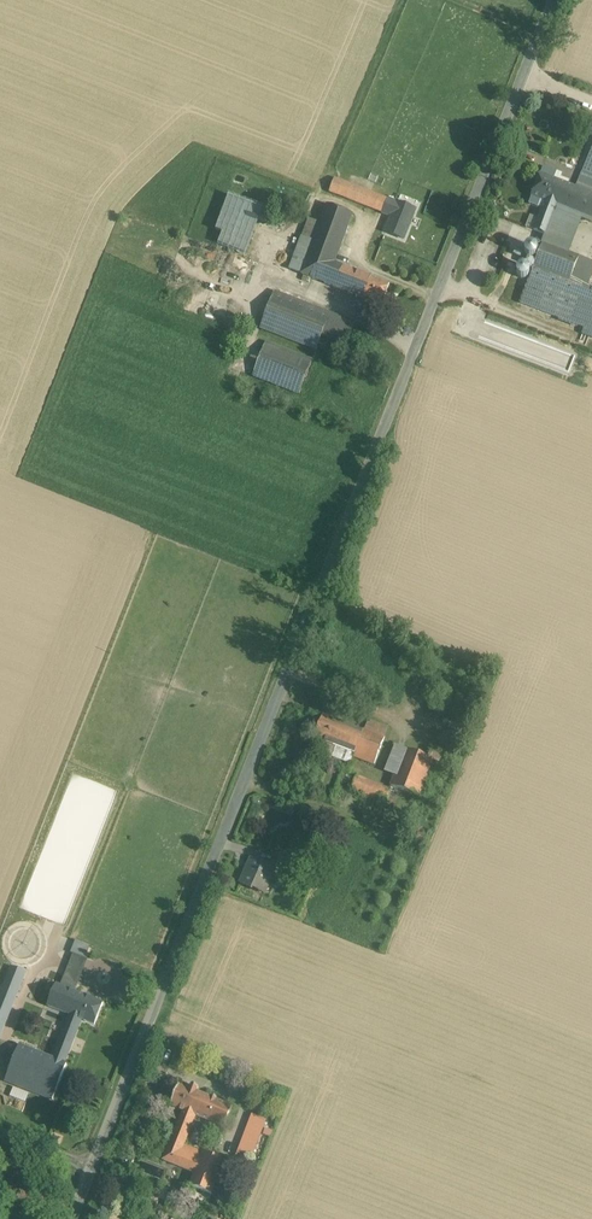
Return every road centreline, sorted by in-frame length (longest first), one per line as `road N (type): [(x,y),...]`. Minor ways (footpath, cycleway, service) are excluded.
road 1 (unclassified): [(92,1167),(552,0)]

